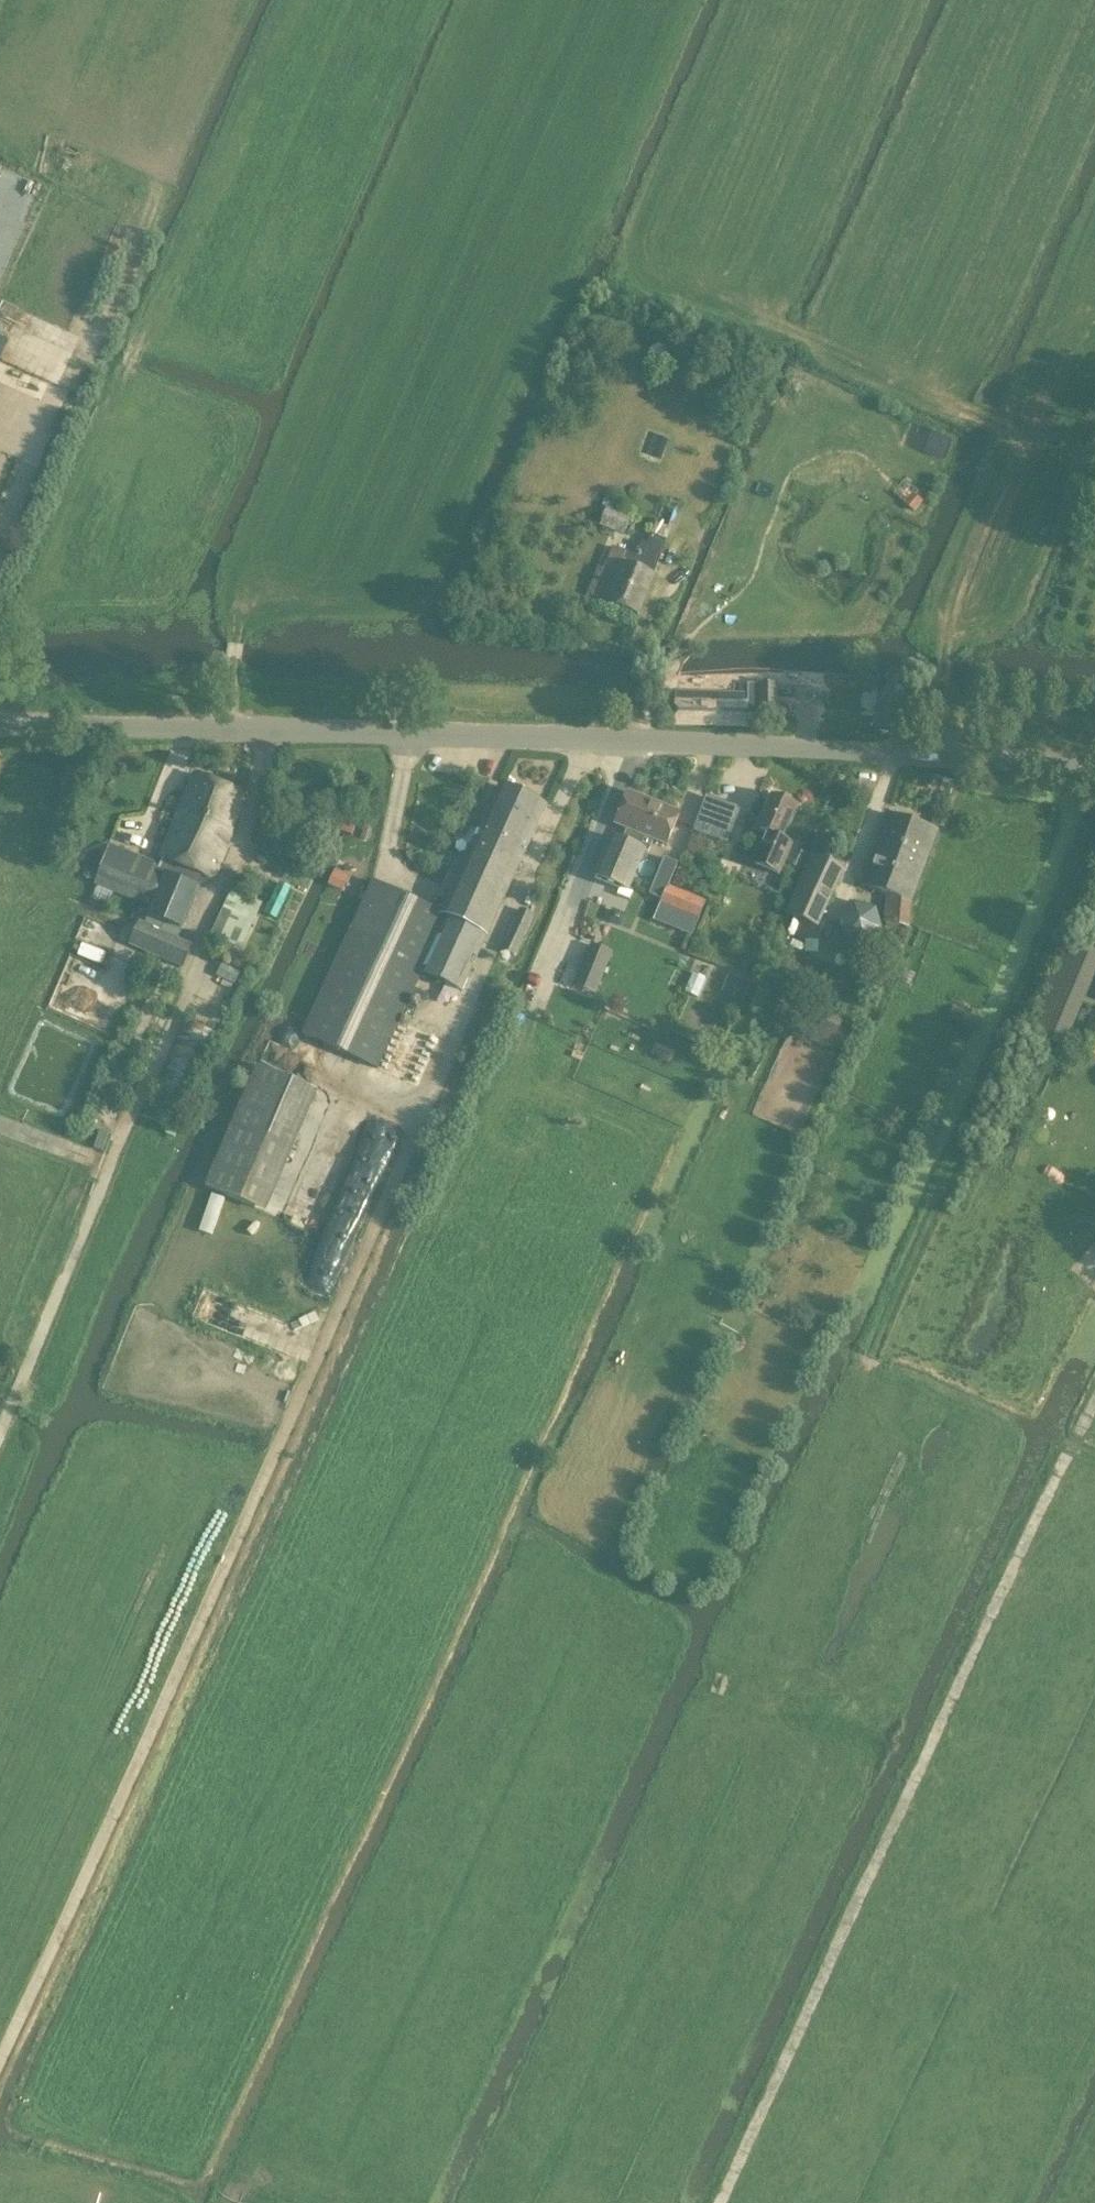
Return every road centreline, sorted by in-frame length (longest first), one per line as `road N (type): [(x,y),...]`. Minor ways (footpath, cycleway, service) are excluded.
road 1 (track): [(0,2117),(637,737)]
road 2 (tertiary): [(0,719),(1094,760)]
road 3 (track): [(0,1456),(109,1162),(182,1004),(245,1014),(369,727)]
road 4 (track): [(748,2202),(748,2164),(1094,1424)]

